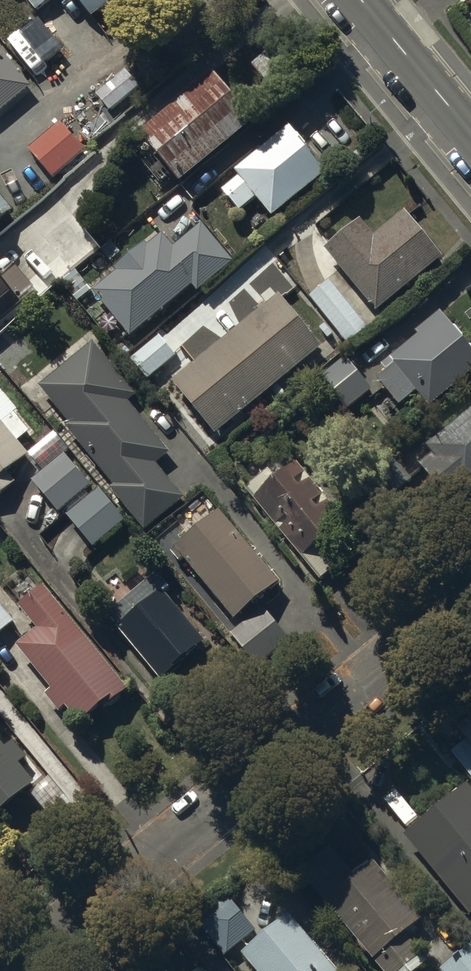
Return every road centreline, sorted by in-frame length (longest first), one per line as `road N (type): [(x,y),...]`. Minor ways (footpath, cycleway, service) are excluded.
road 1 (residential): [(470,596),(14,970)]
road 2 (tertiary): [(470,144),(353,0)]

